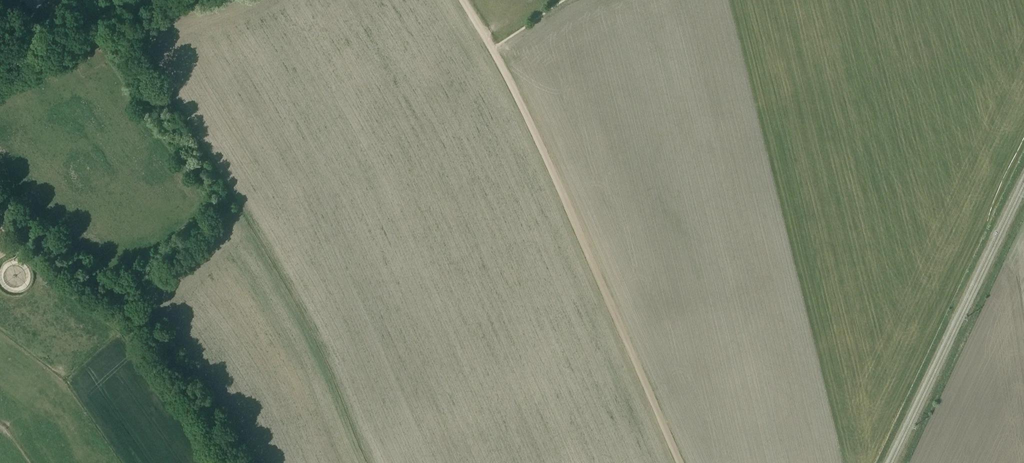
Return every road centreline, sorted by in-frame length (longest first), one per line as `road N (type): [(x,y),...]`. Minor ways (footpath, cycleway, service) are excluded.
road 1 (track): [(679,462),(507,70),(465,0)]

